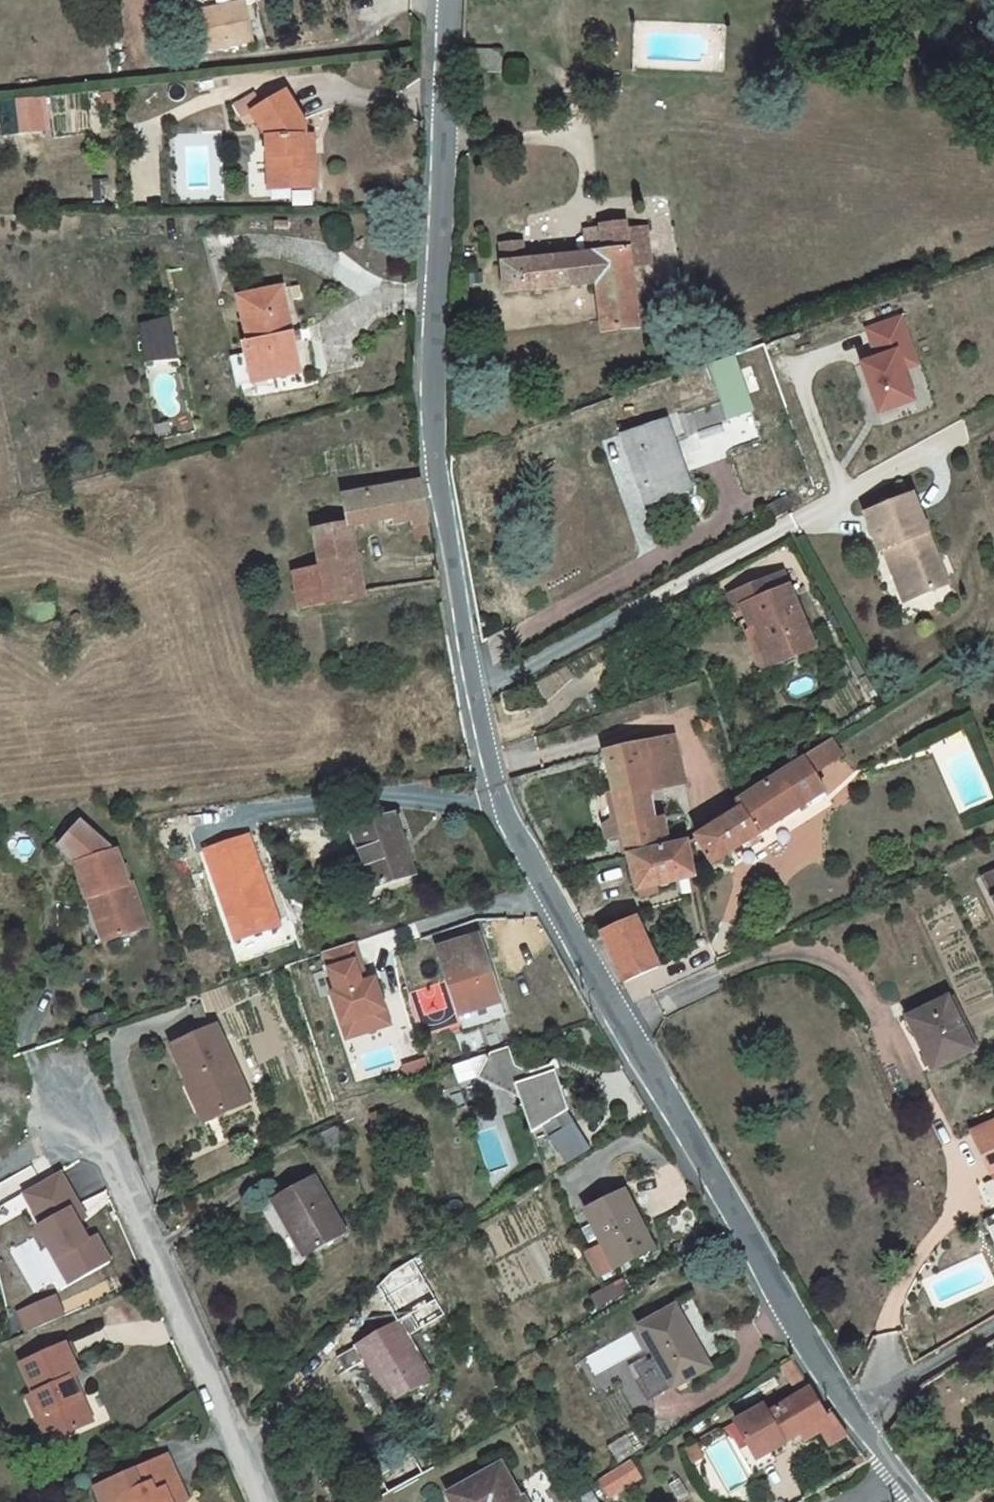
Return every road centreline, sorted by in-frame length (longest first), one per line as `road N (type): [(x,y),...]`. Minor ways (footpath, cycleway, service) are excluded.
road 1 (residential): [(442,0),(423,382),(457,632),(501,825),(747,1266),(850,1420)]
road 2 (residential): [(52,1065),(258,1501)]
road 3 (residential): [(993,1326),(850,1420)]

